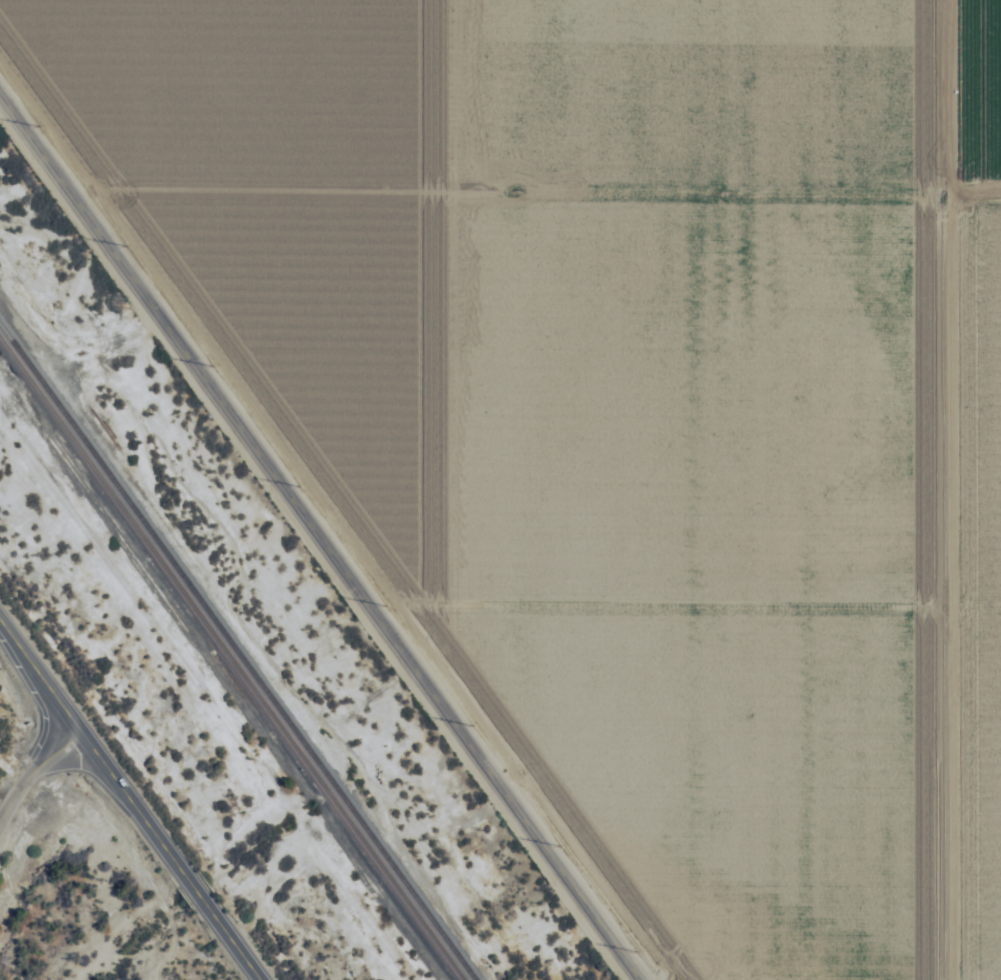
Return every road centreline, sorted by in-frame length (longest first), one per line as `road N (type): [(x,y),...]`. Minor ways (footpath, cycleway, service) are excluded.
road 1 (track): [(0,61),(663,979)]
road 2 (residential): [(640,979),(0,98)]
road 3 (track): [(948,0),(947,979)]
road 4 (track): [(1000,187),(88,183)]
road 5 (track): [(387,597),(1000,599)]
road 6 (secondary): [(0,619),(262,979)]
road 7 (residential): [(0,833),(19,791),(85,736)]

